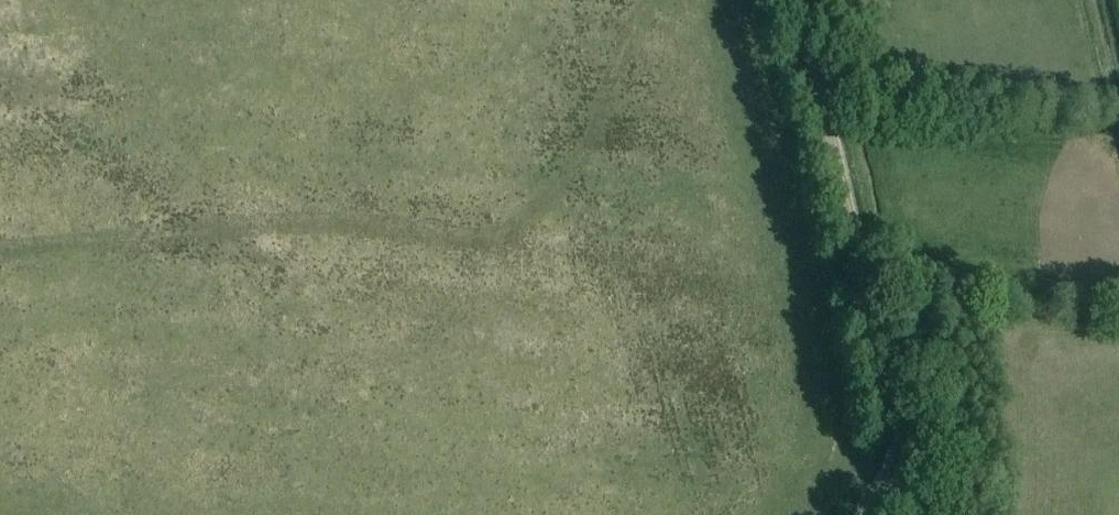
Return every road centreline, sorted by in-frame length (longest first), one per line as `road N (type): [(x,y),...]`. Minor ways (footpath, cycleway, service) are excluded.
road 1 (track): [(860,514),(885,482),(894,419),(801,0)]

